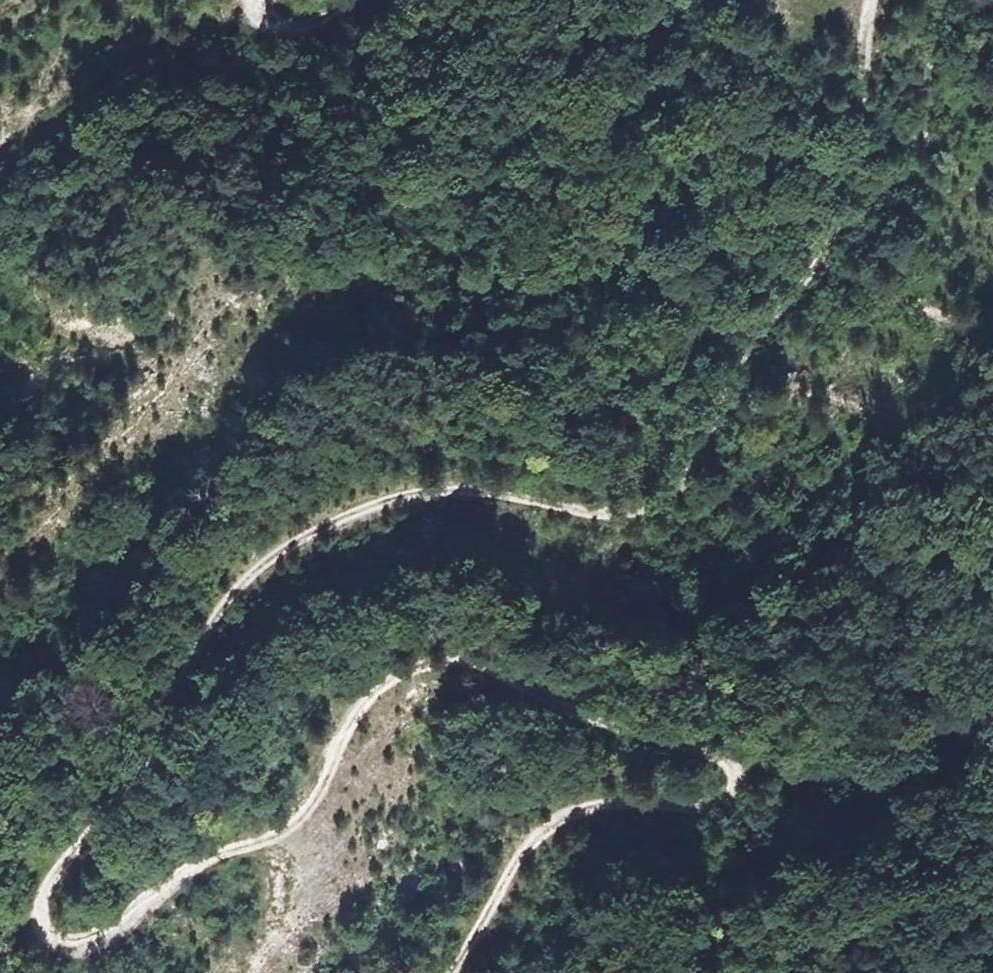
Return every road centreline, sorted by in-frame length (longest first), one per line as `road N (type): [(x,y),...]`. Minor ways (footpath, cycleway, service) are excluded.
road 1 (track): [(871,0),(838,228),(728,376),(673,492),(652,509),(619,515),(482,492),(431,495),(323,529),(270,558),(225,604),(146,765),(91,824),(41,903),(37,940),(84,958),(222,850),(274,836),(306,804),(340,738),(388,681),(429,662),(477,659),(730,767),(733,785),(722,805),(703,814),(644,802),(595,804),(557,817),(525,843),(452,972)]

